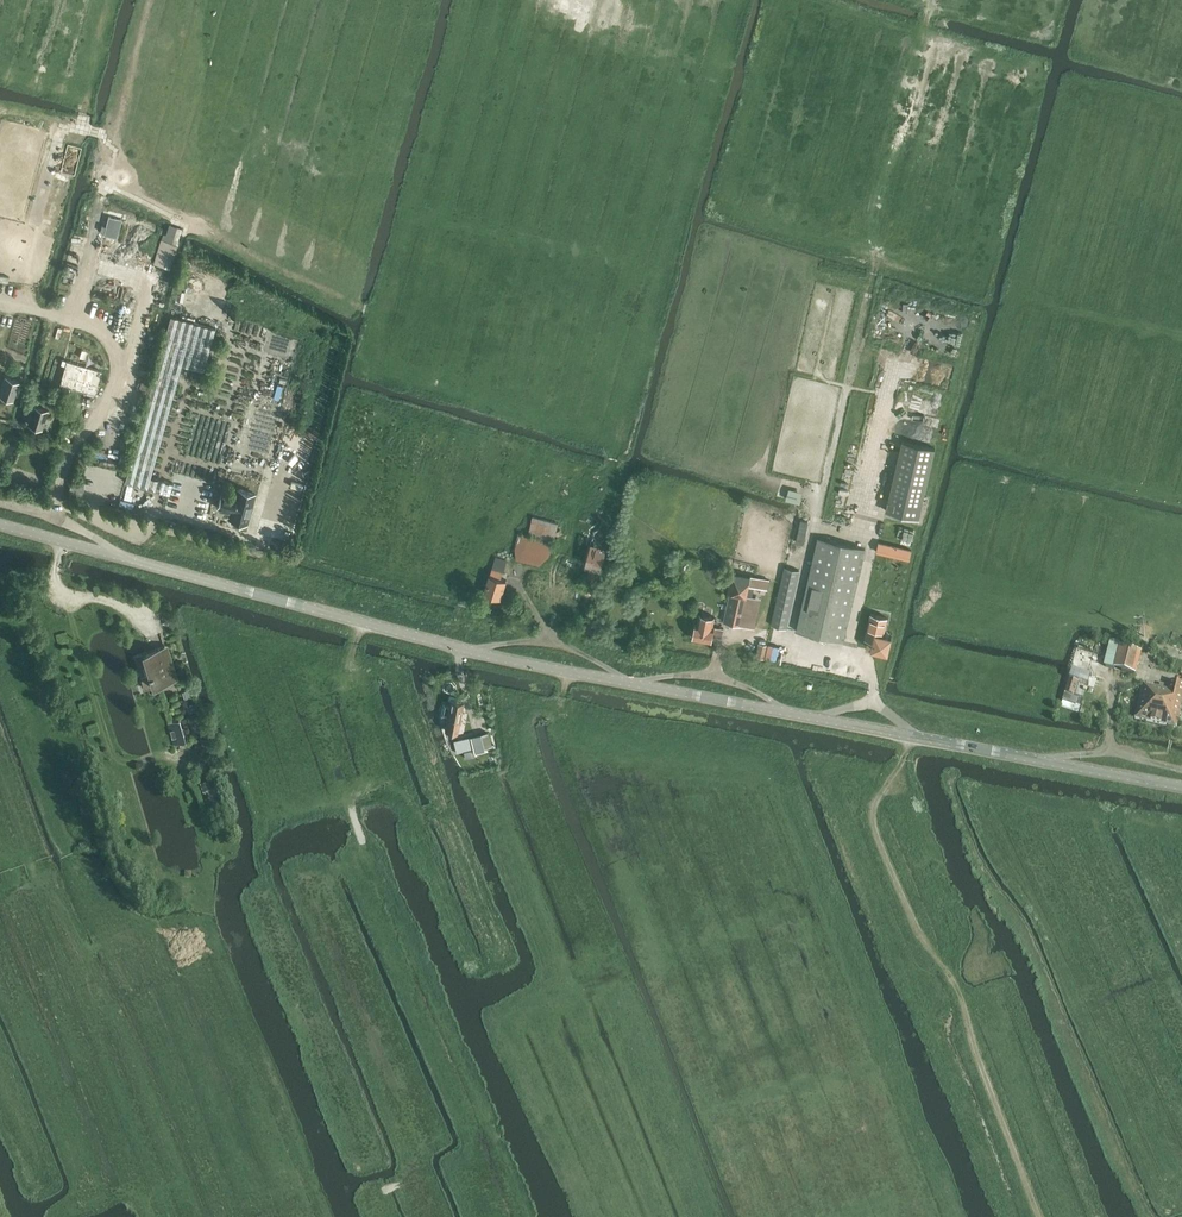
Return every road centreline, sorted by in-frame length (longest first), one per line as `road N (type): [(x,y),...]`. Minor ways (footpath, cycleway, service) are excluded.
road 1 (unclassified): [(1181,787),(543,668),(0,525)]
road 2 (track): [(539,573),(616,484),(614,454),(632,422),(745,0)]
road 3 (track): [(1042,1216),(958,987),(923,941),(877,809),(916,737)]
road 4 (track): [(947,391),(963,350),(961,322),(878,288),(883,270),(867,249),(933,0)]
road 5 (track): [(72,323),(150,0)]
road 6 (track): [(0,271),(57,213),(114,0)]
road 7 (track): [(0,305),(91,328),(113,353),(109,395),(61,474),(54,506)]

